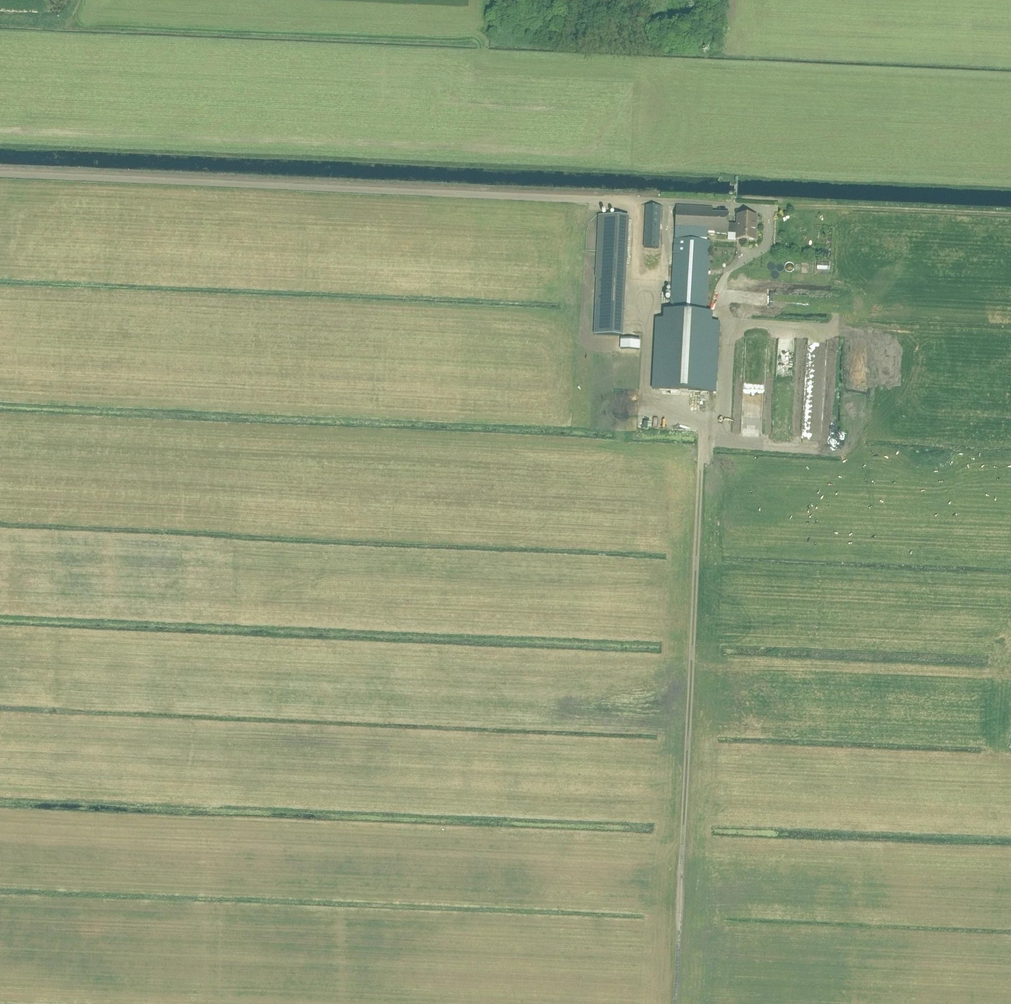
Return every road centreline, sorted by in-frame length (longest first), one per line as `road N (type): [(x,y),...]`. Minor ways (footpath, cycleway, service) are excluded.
road 1 (track): [(676,1003),(706,435)]
road 2 (track): [(1010,215),(770,207)]

